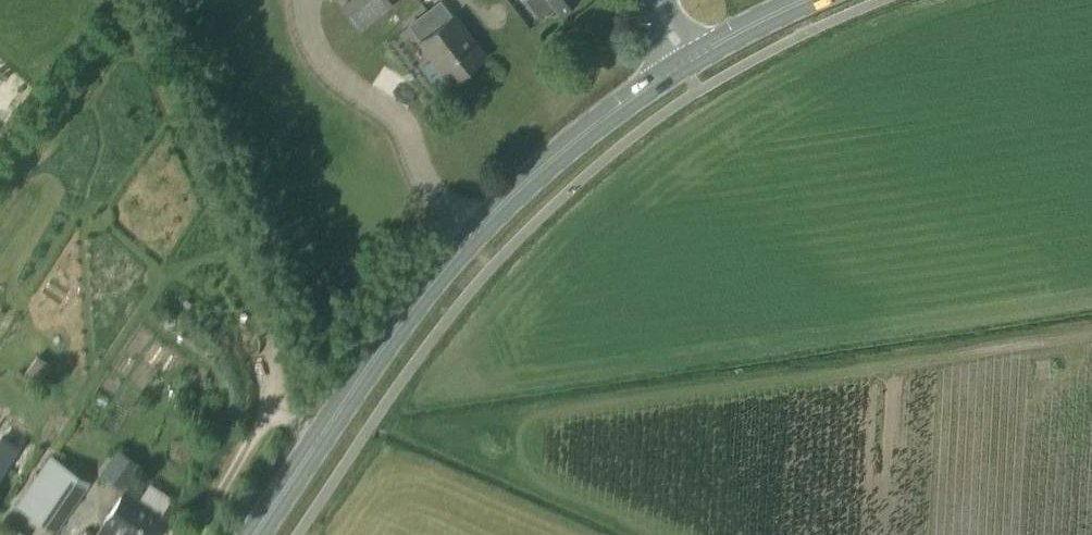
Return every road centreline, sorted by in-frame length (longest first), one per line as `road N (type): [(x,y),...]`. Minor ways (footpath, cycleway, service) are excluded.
road 1 (primary): [(255,534),(442,270),(591,128),(686,61)]
road 2 (primary): [(686,61),(807,0)]

